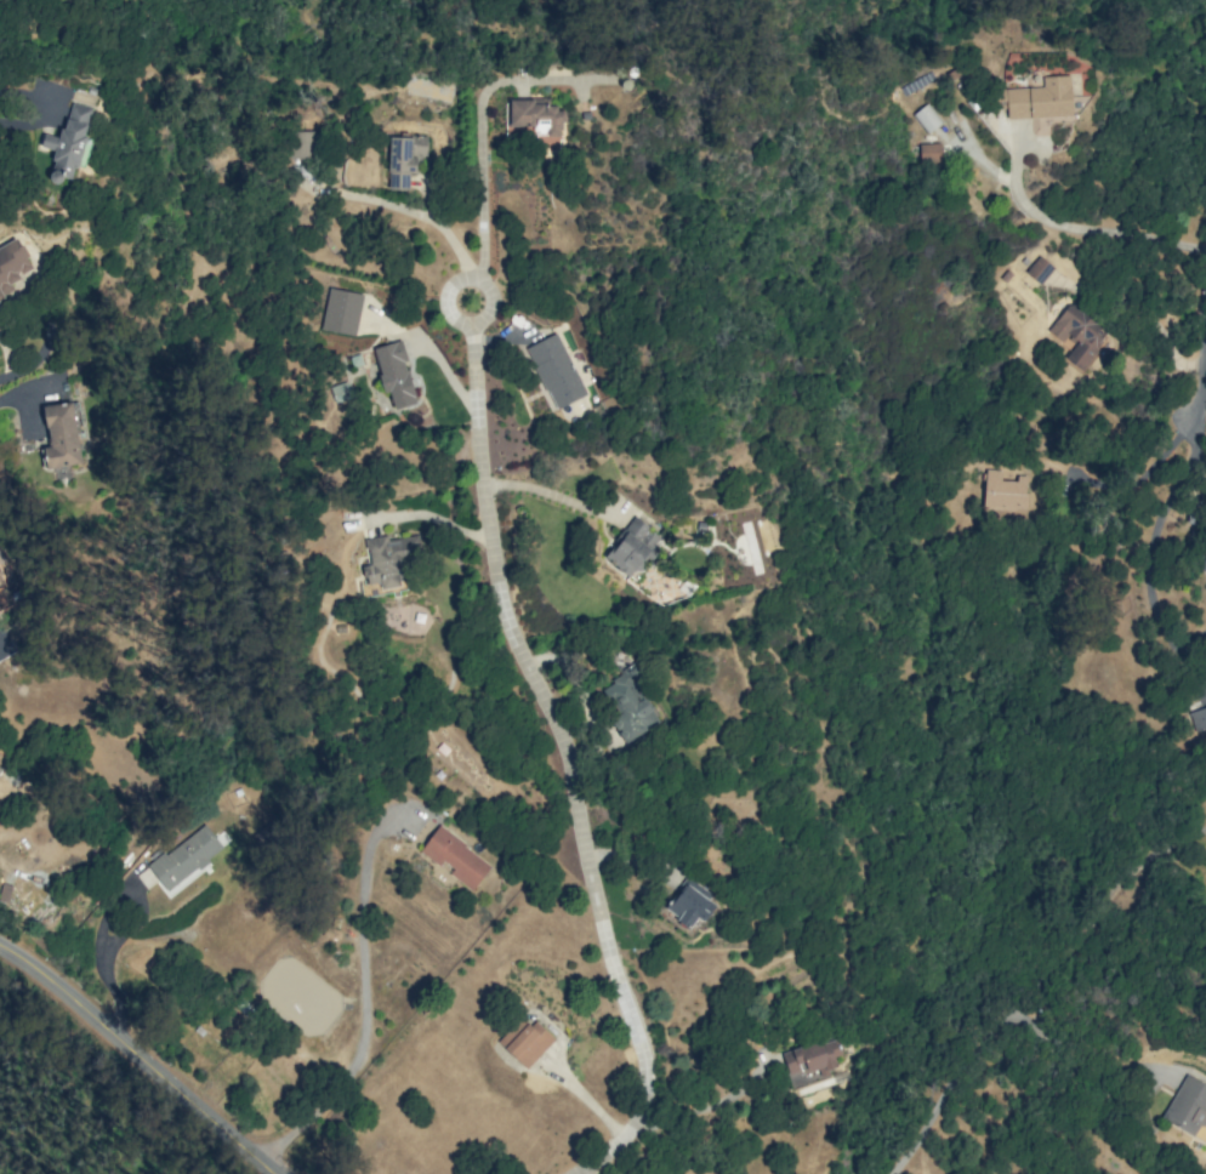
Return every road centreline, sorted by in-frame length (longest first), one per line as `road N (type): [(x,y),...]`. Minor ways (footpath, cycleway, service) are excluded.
road 1 (residential): [(588,1173),(619,1146),(648,1090),(631,998),(588,868),(564,736),(514,629),(499,572),(480,348),(504,85),(590,85)]
road 2 (tertiary): [(0,936),(102,1001),(285,1173)]

